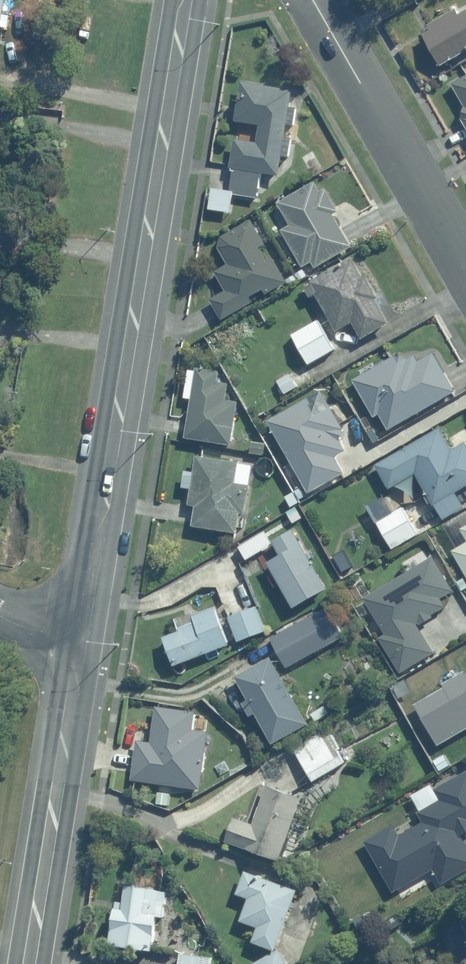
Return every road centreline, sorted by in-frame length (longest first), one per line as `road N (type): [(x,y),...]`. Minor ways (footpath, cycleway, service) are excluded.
road 1 (secondary): [(77,640),(189,0)]
road 2 (secondary): [(30,963),(77,640)]
road 3 (residential): [(313,0),(465,264)]

